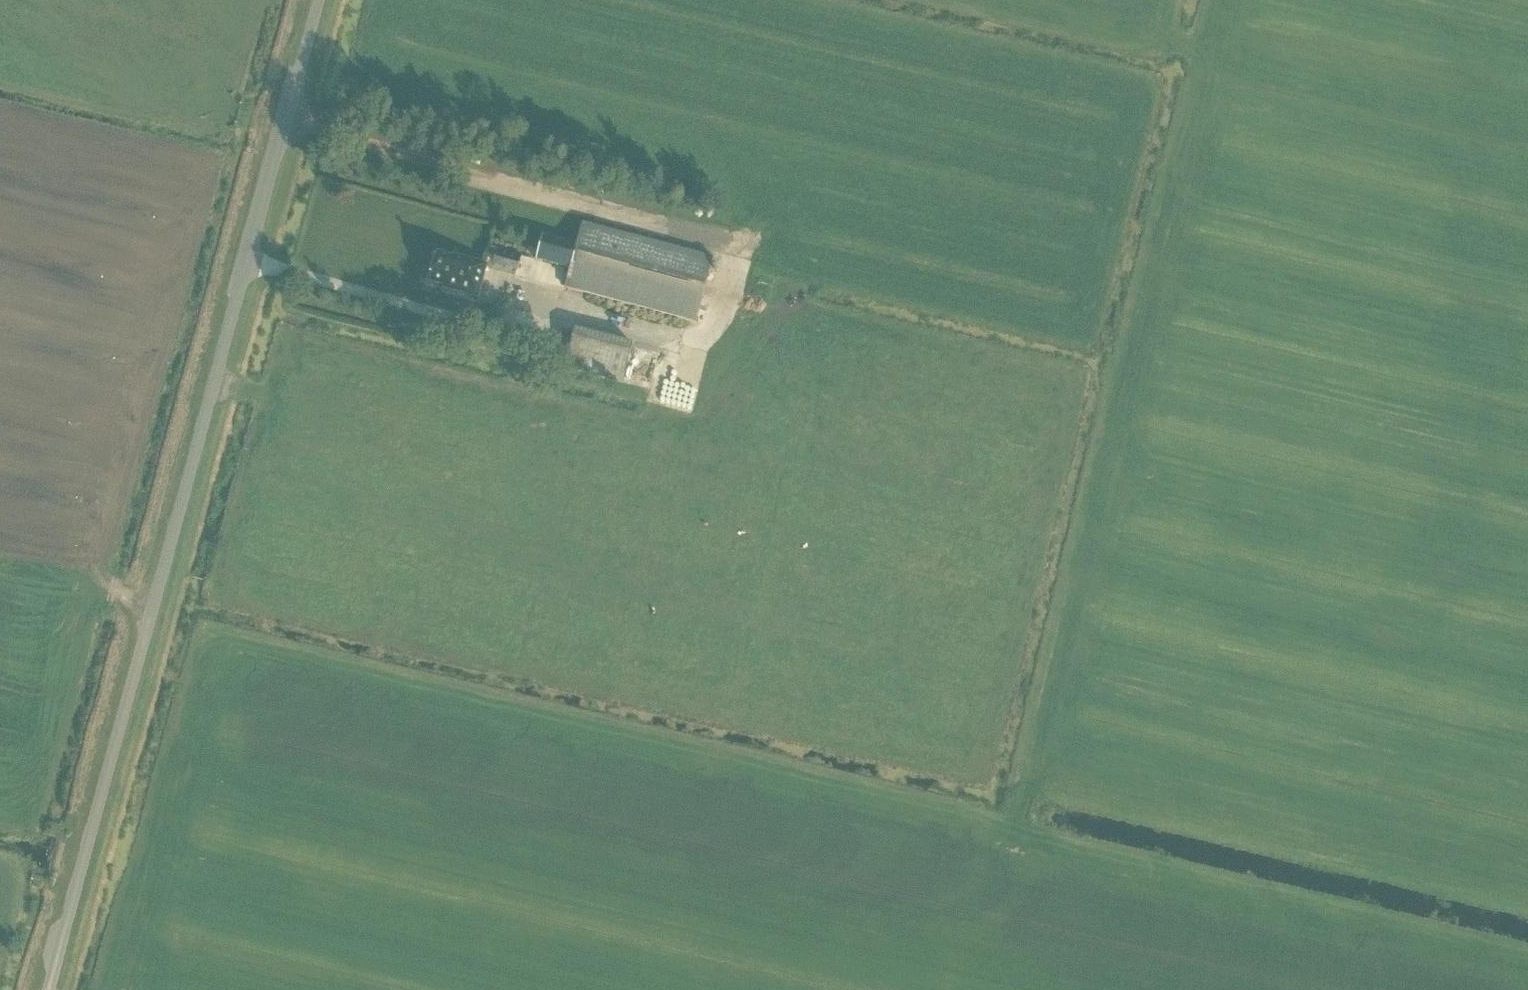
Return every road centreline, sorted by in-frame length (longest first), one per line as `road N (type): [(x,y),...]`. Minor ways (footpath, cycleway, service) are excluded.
road 1 (unclassified): [(48,989),(319,0)]

